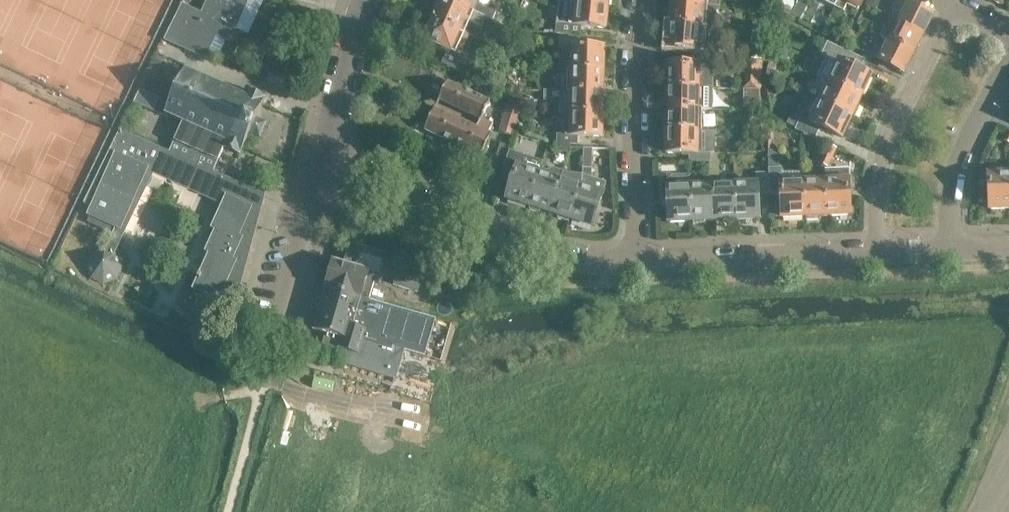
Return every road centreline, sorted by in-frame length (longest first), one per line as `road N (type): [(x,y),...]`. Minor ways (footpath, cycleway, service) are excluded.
road 1 (residential): [(323,162),(480,226),(637,261)]
road 2 (residential): [(878,255),(879,173),(956,1)]
road 3 (residential): [(637,261),(639,0)]
road 4 (residential): [(637,261),(878,255)]
road 5 (residential): [(950,252),(960,169),(1008,67)]
road 6 (residential): [(278,330),(323,162)]
road 7 (residential): [(323,162),(368,0)]
road 8 (track): [(114,412),(262,388)]

